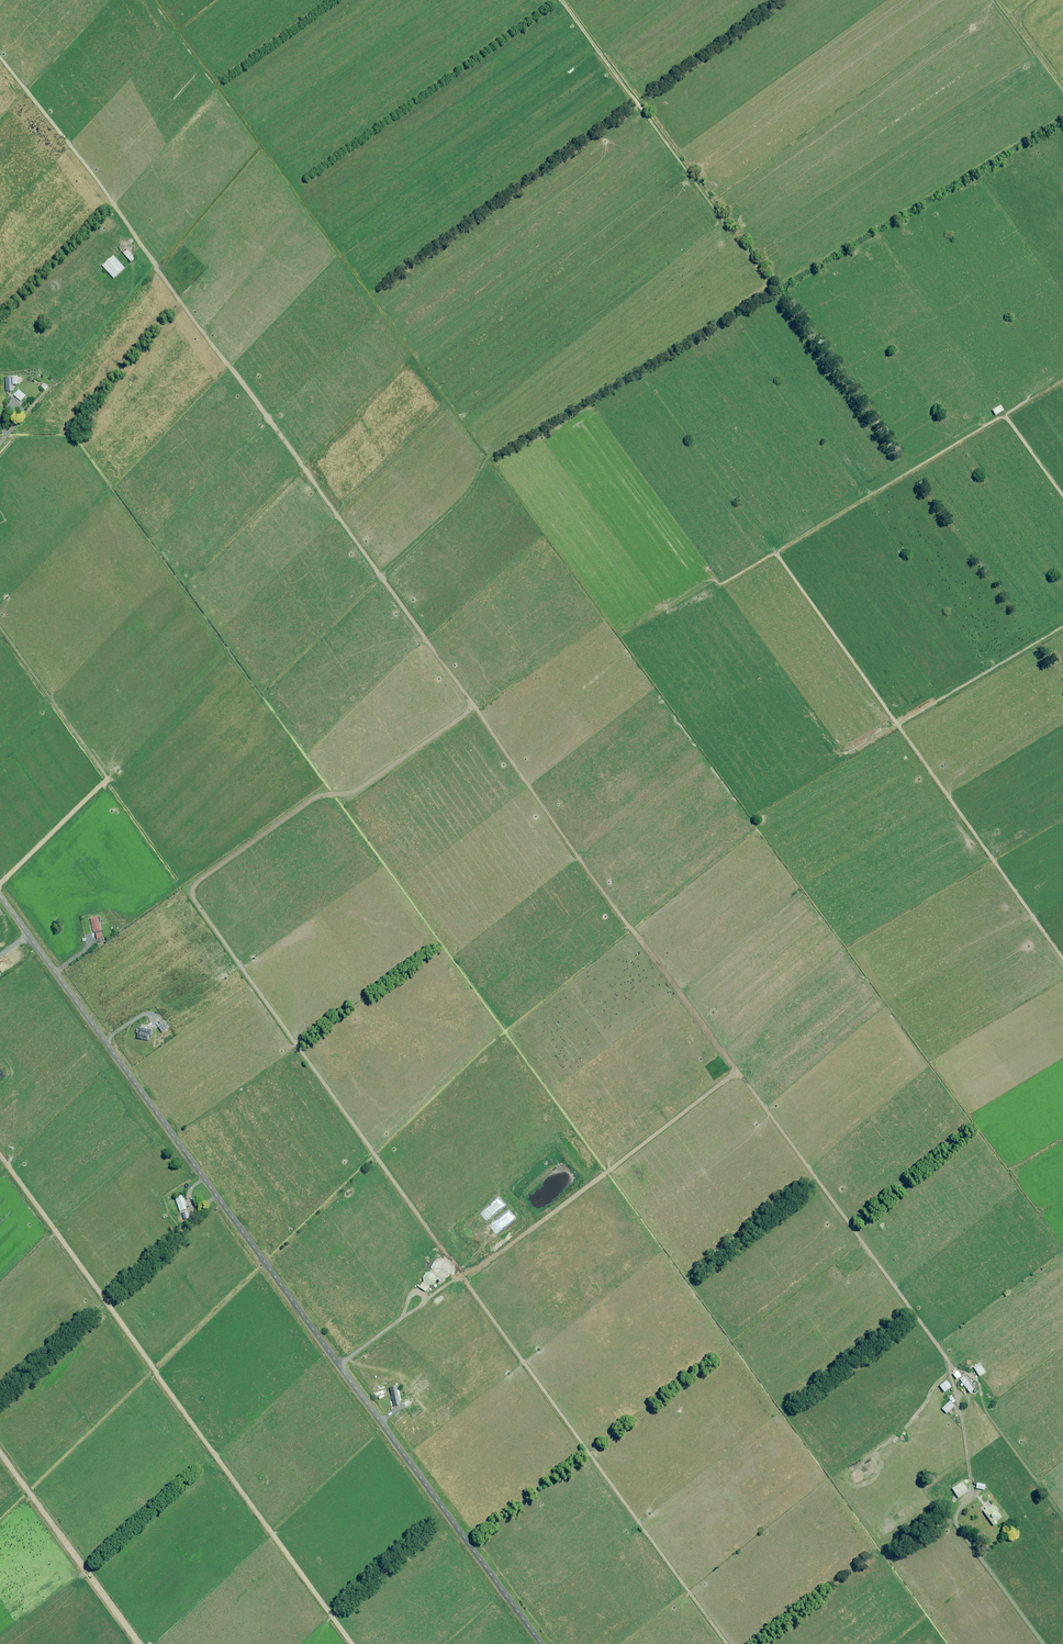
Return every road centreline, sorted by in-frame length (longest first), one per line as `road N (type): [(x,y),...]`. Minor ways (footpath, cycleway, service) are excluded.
road 1 (track): [(0,60),(378,571),(951,1377),(970,1416),(974,1494),(949,1515),(1043,1643)]
road 2 (unclassified): [(542,1643),(0,898)]
road 3 (track): [(388,563),(462,498),(486,455),(1062,109)]
road 4 (track): [(338,1364),(459,1275),(726,1643)]
road 5 (track): [(776,548),(1062,962)]
road 6 (track): [(1062,493),(1006,414),(714,584)]
road 7 (track): [(142,1643),(0,1449)]

